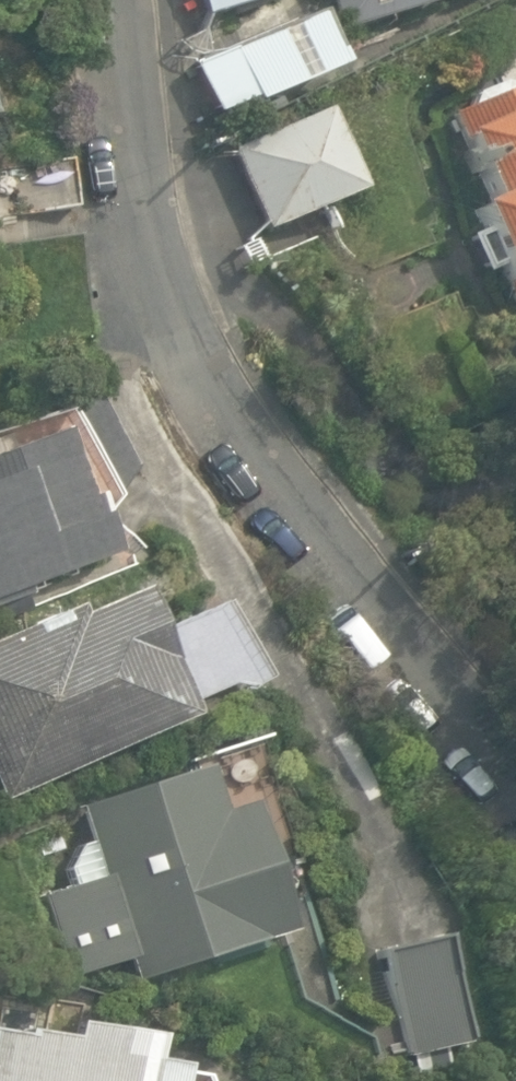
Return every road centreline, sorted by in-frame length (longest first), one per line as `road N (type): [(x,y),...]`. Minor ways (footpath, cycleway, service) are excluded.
road 1 (residential): [(515,778),(245,453),(196,365),(141,183),(117,0)]

